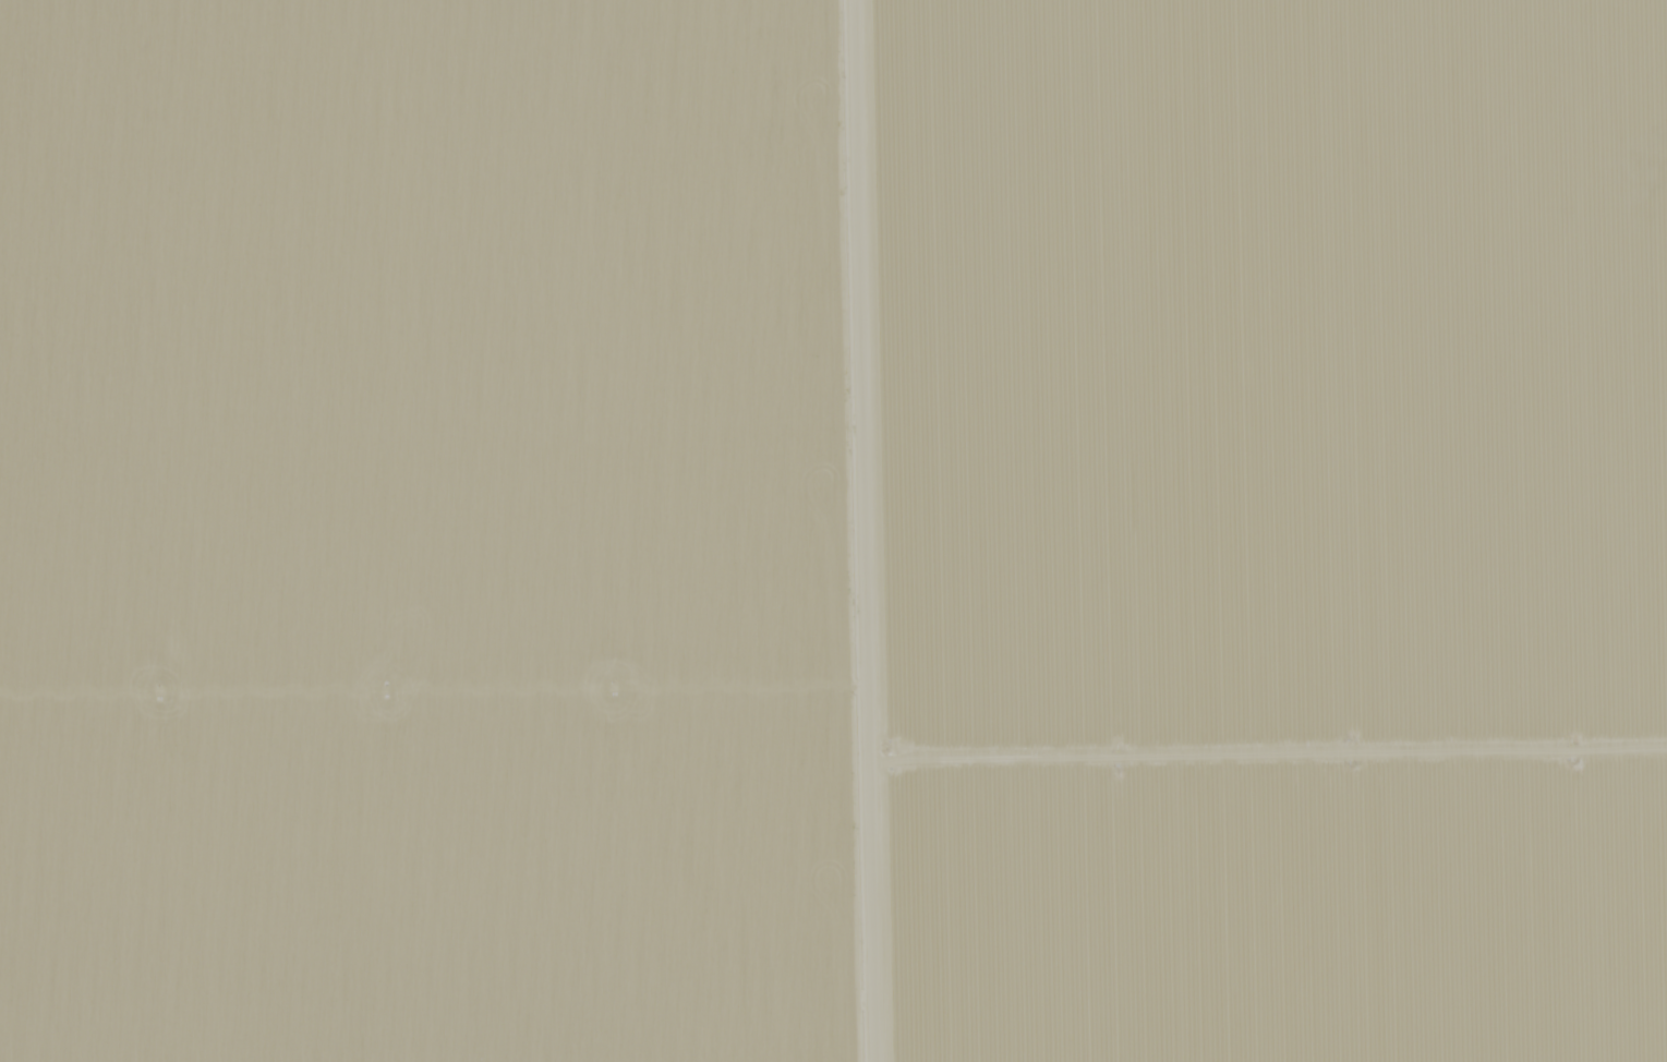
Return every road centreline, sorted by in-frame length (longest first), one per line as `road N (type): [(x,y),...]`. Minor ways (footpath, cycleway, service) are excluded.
road 1 (residential): [(873,1061),(853,0)]

